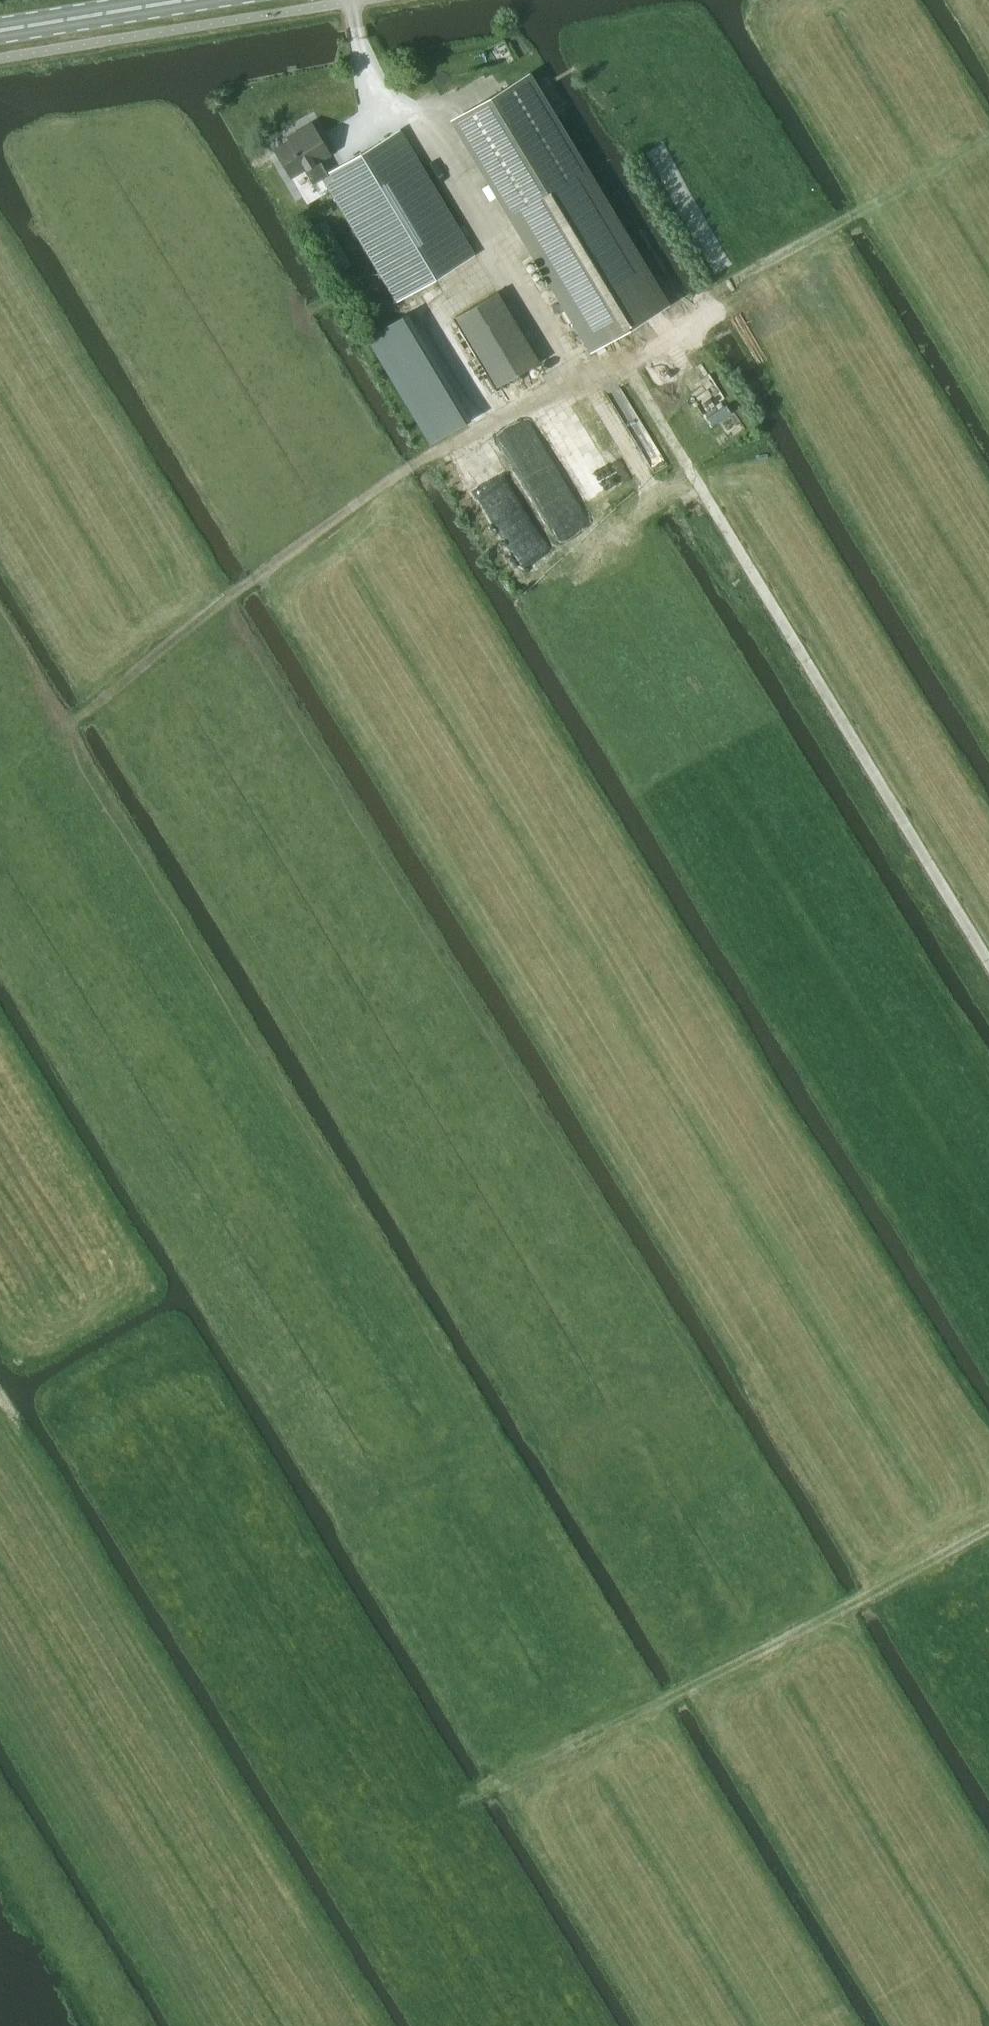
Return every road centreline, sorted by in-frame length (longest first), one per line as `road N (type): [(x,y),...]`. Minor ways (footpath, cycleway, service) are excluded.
road 1 (track): [(988,968),(634,382)]
road 2 (track): [(496,1785),(988,1523)]
road 3 (track): [(0,1795),(139,2025)]
road 4 (secondary): [(0,34),(210,0)]

